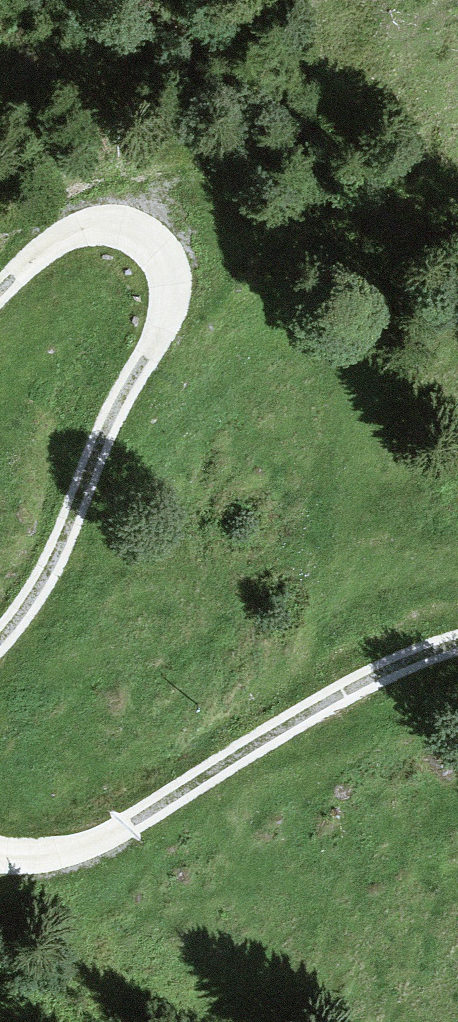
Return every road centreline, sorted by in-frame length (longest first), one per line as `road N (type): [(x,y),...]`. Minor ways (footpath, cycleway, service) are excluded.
road 1 (track): [(0,853),(82,847),(355,686),(457,642)]
road 2 (track): [(168,272),(160,325),(122,395),(54,560),(0,638)]
road 3 (track): [(0,290),(64,236),(108,225),(151,243),(168,272)]

